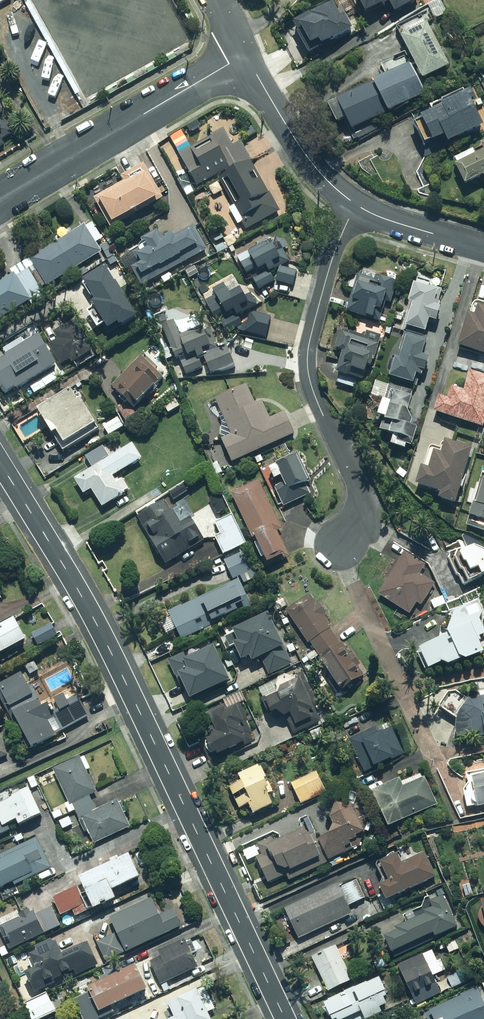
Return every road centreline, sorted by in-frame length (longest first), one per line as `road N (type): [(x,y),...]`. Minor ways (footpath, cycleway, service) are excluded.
road 1 (secondary): [(0,462),(79,590),(285,1018)]
road 2 (residential): [(346,205),(324,257),(307,362),(363,501),(359,521),(335,552)]
road 3 (residential): [(236,54),(0,198)]
road 4 (residential): [(346,205),(303,165),(236,54)]
road 5 (residential): [(483,246),(346,205)]

